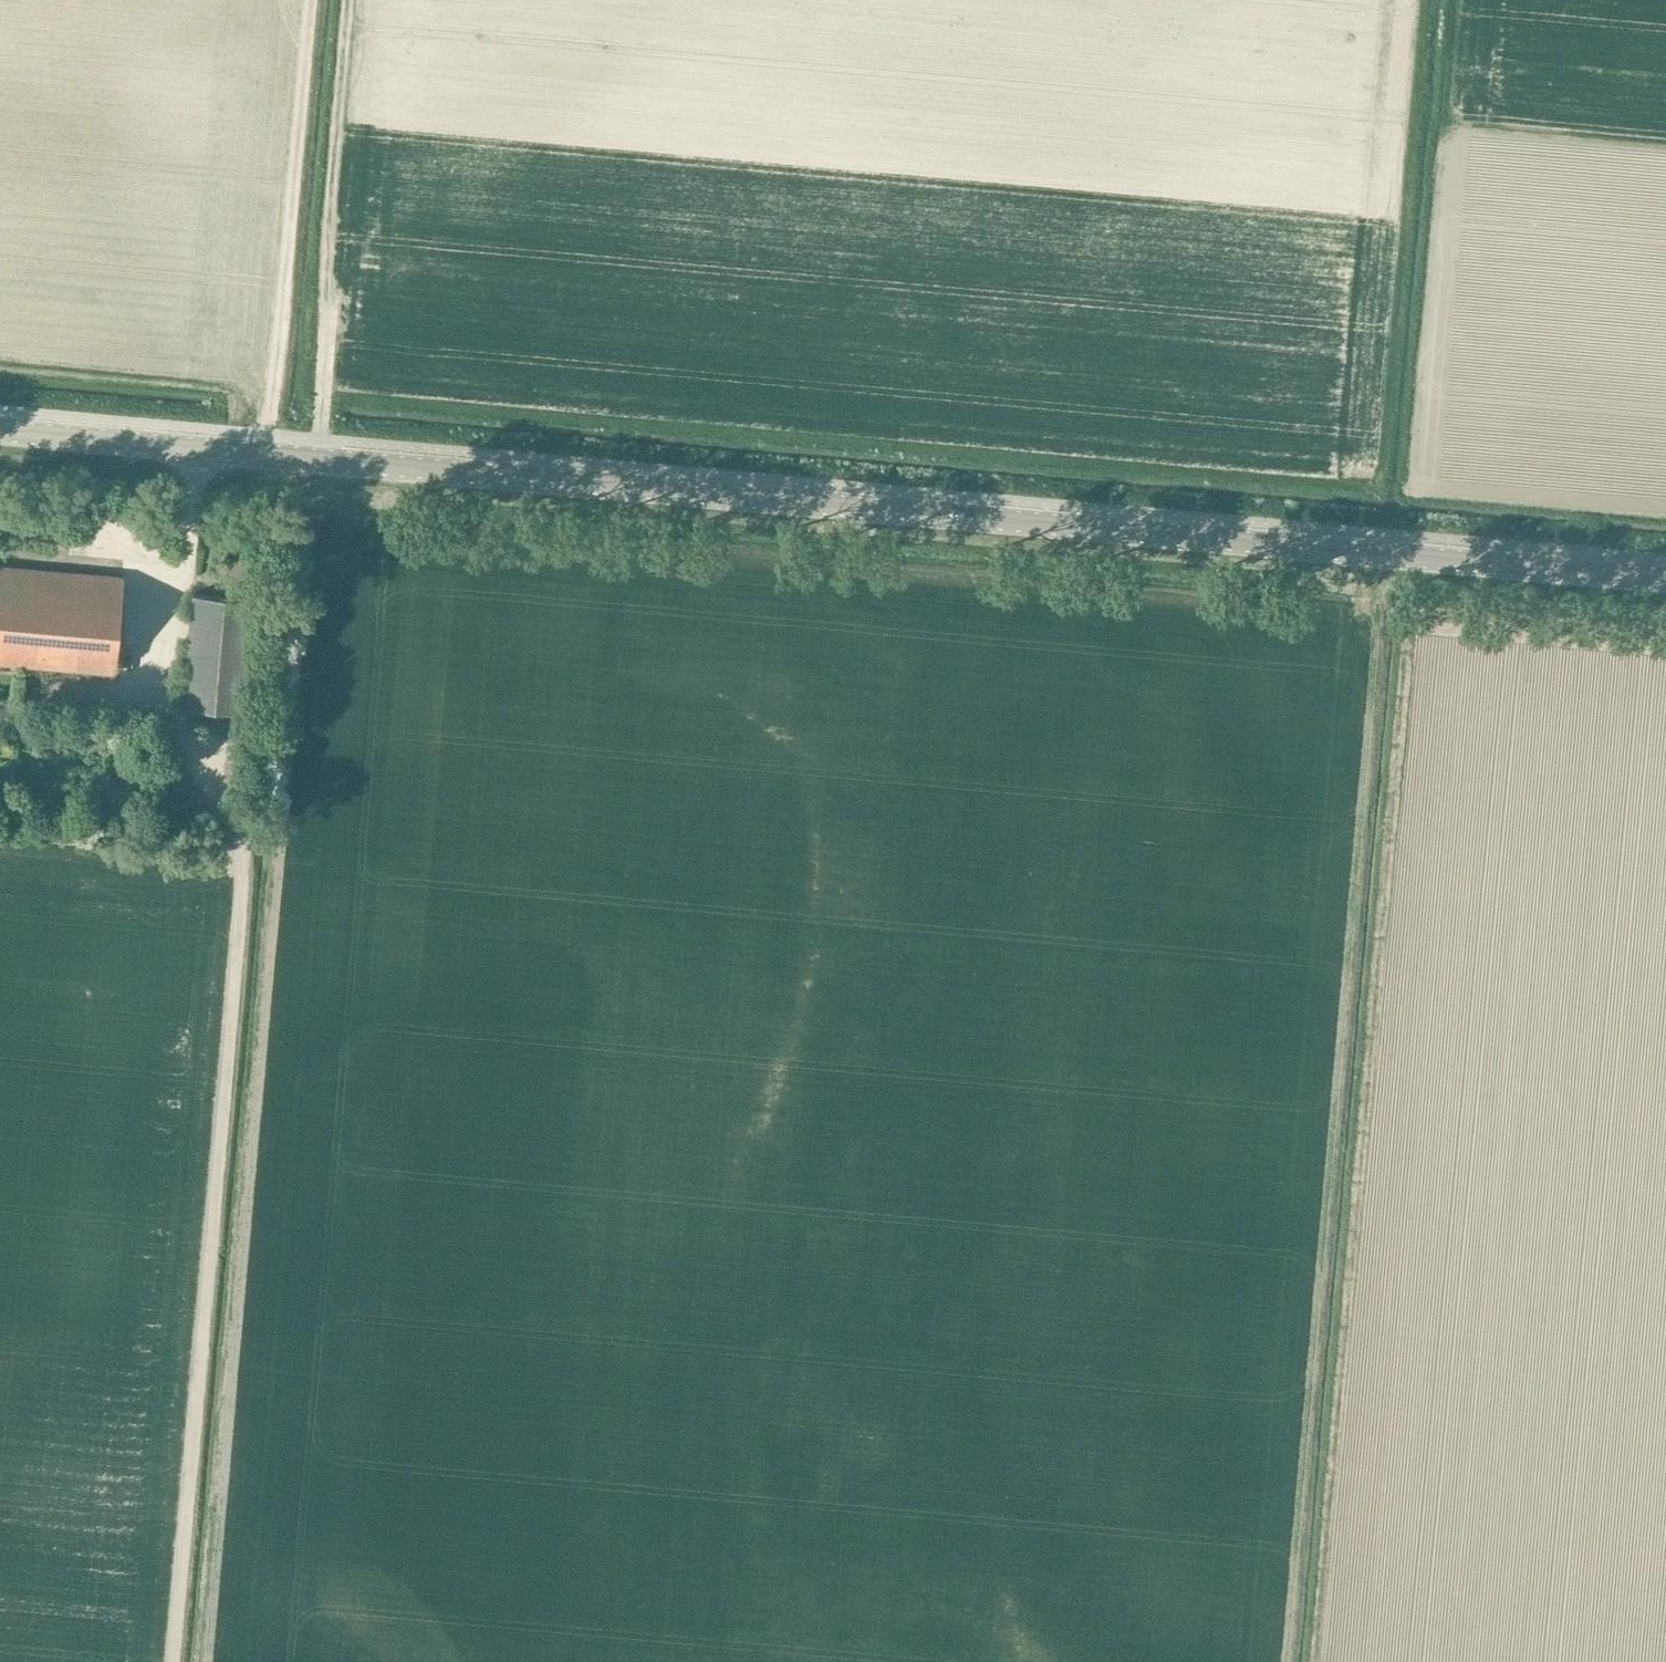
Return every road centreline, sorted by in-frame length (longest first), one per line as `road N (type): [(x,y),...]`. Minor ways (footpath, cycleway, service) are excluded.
road 1 (tertiary): [(1665,575),(0,425)]
road 2 (track): [(1272,1661),(1370,548)]

